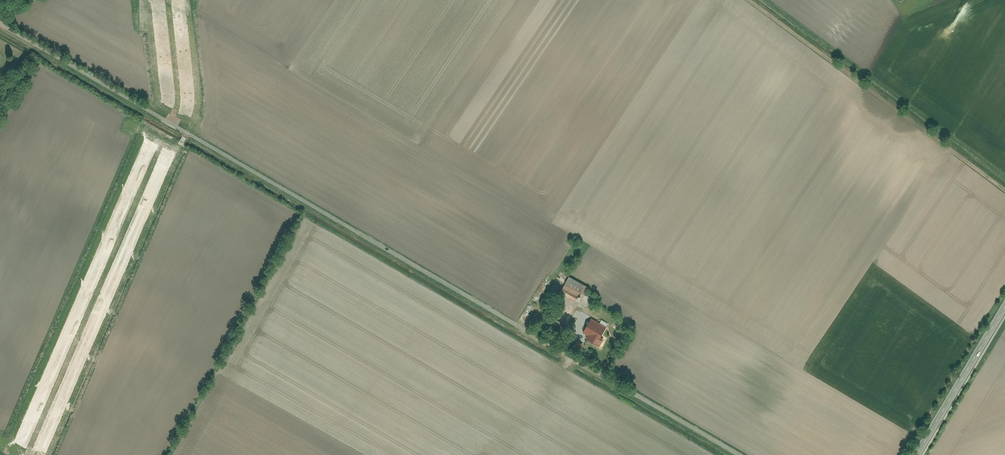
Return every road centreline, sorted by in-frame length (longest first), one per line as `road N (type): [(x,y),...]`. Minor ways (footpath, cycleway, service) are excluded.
road 1 (track): [(0,23),(739,454)]
road 2 (secondary): [(917,454),(1004,306)]

